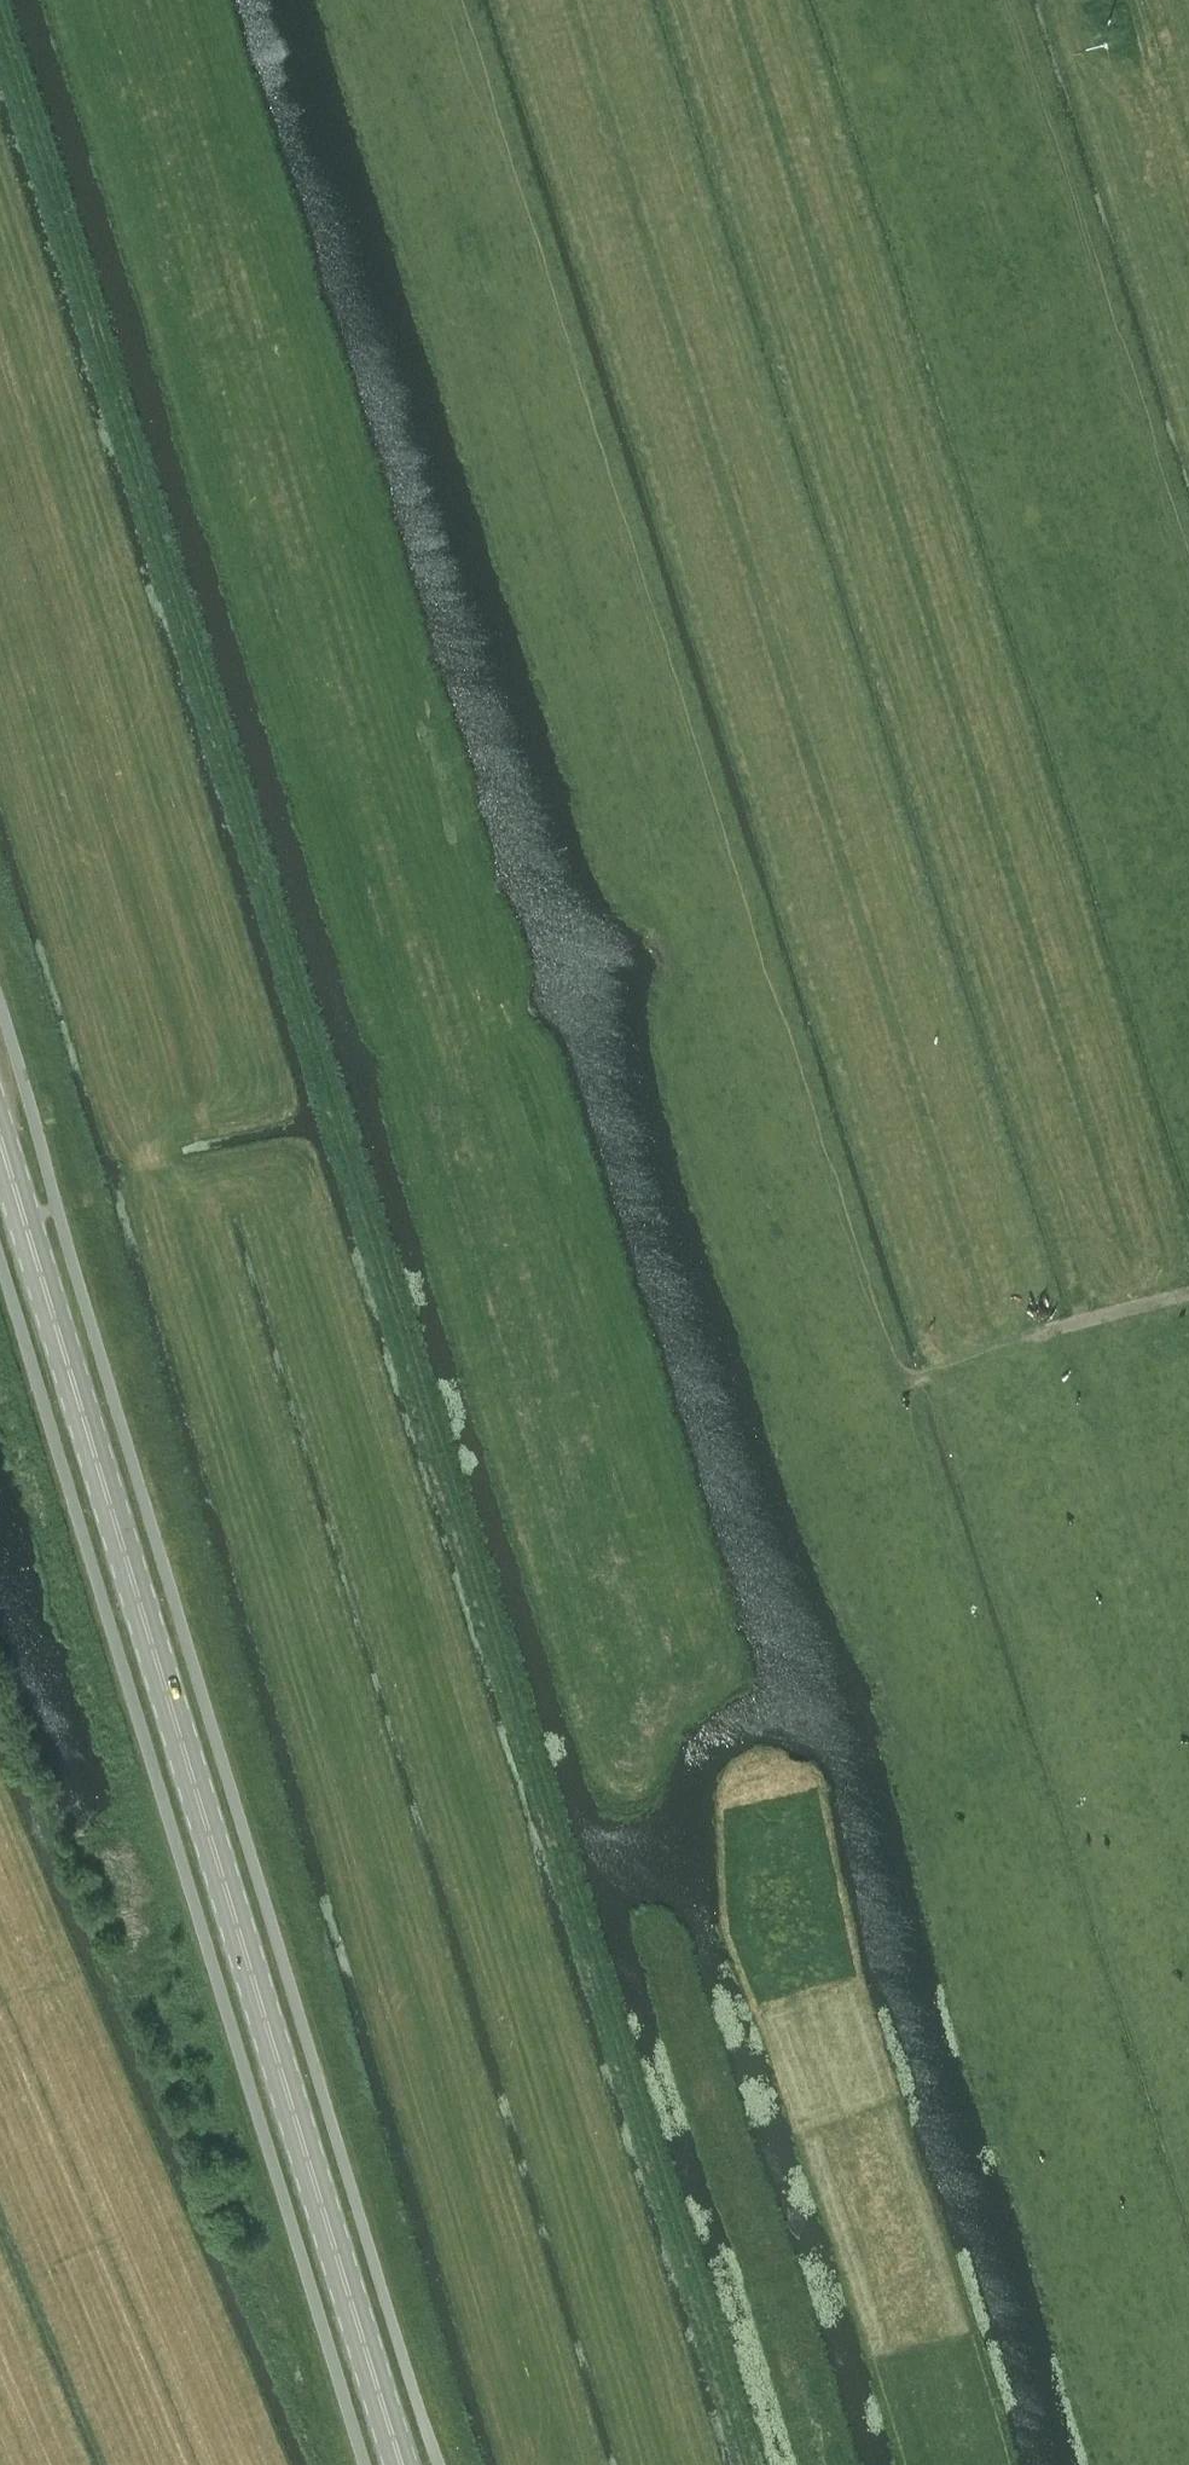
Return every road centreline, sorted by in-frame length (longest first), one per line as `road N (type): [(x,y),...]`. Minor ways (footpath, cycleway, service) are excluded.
road 1 (primary): [(403,2464),(0,1133)]
road 2 (track): [(1044,1332),(1188,1293)]

